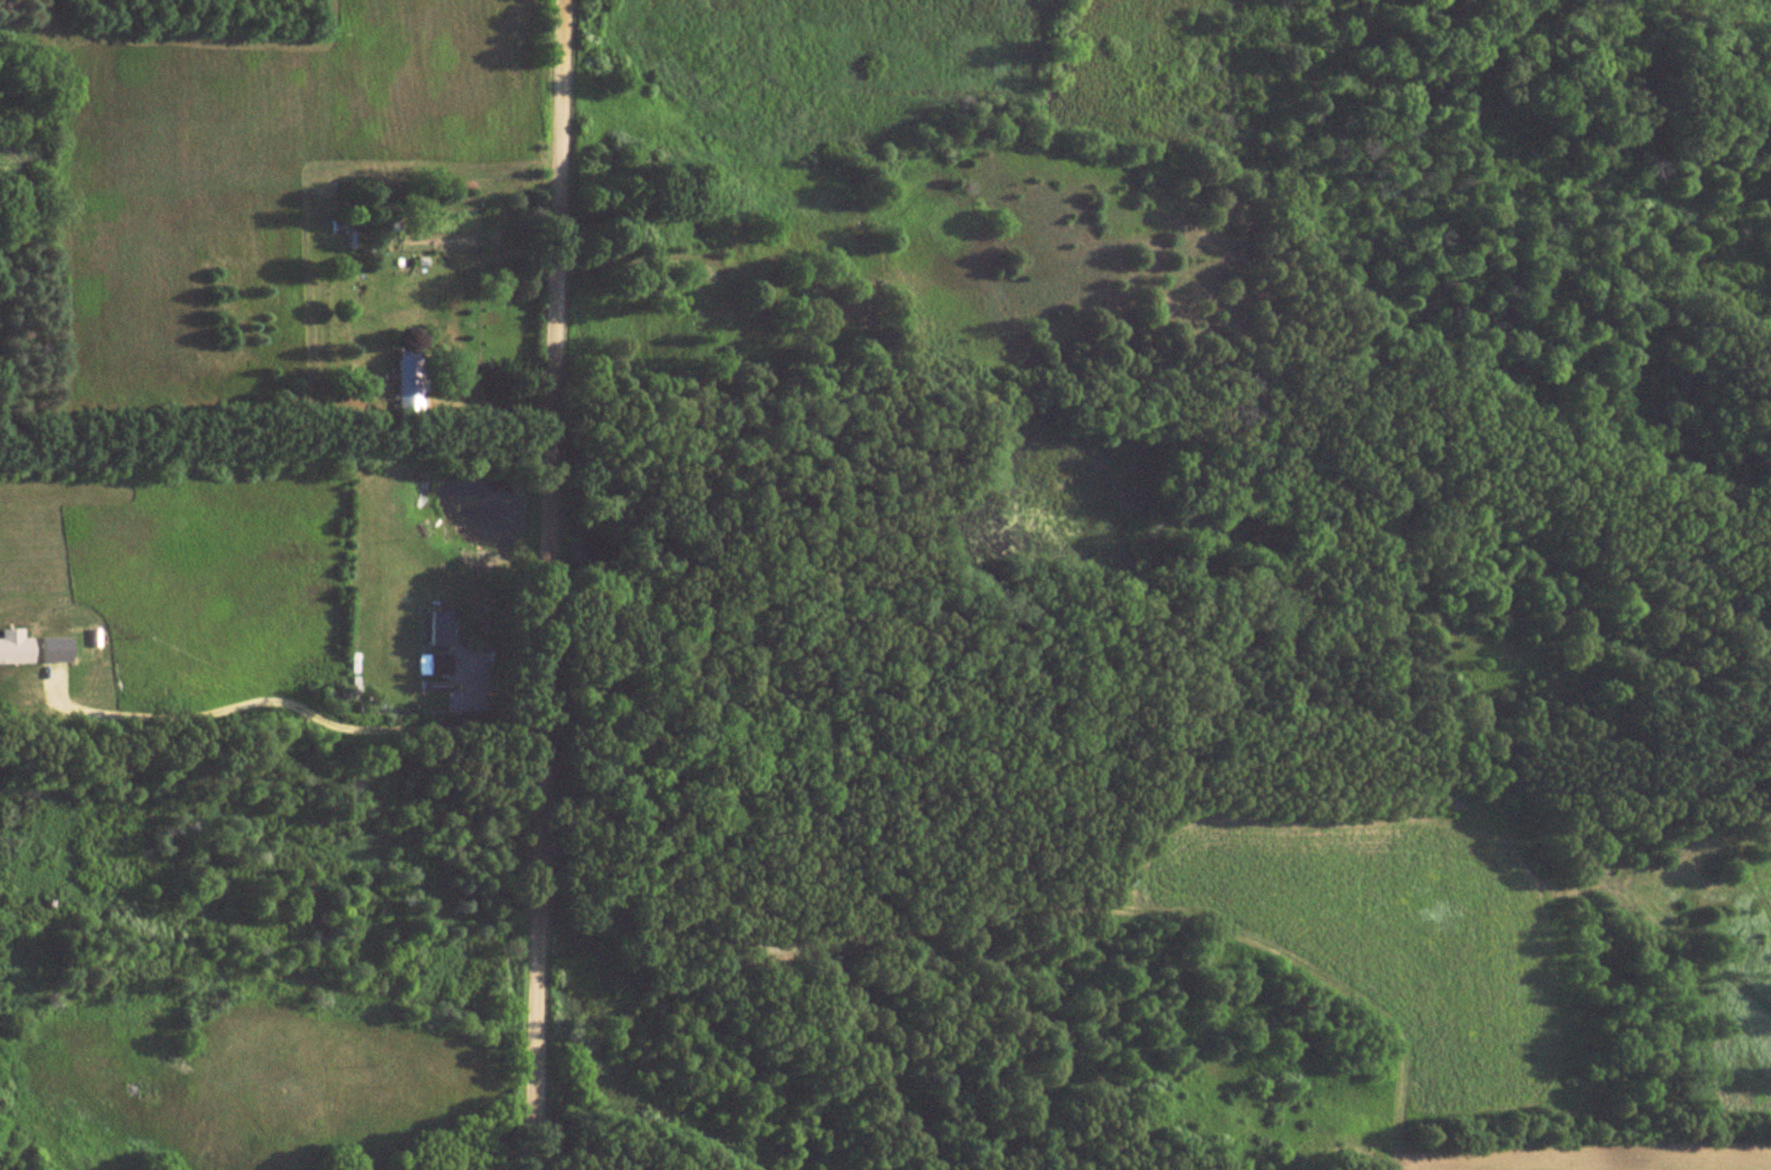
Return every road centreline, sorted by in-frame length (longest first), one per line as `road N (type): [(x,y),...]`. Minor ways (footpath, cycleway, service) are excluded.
road 1 (residential): [(561,0),(529,1169)]
road 2 (track): [(1404,1169),(1398,1132),(1409,1067),(1399,1044),(1303,959),(1242,929),(1109,903),(769,945),(698,896),(538,835)]

